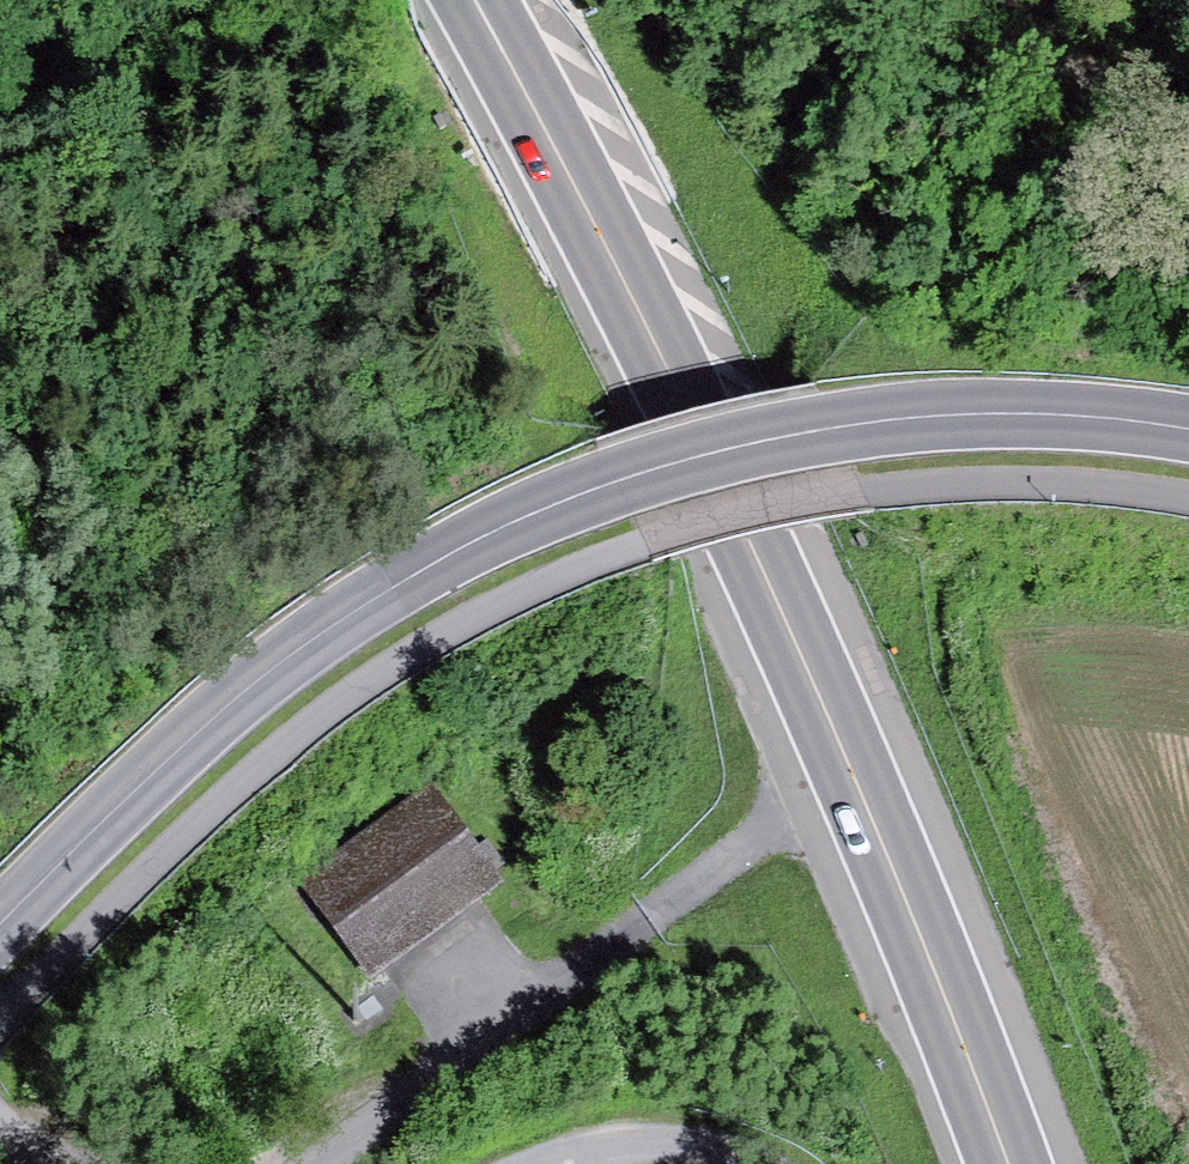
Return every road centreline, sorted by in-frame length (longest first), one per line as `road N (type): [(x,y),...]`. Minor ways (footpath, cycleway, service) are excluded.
road 1 (tertiary): [(0,929),(177,752),(307,641),(460,548),(613,482),(855,425),(977,415),(1099,417),(1188,431)]
road 2 (trunk): [(1010,1163),(732,507),(582,203),(469,0)]
road 3 (track): [(549,1163),(688,1149),(761,1163)]

